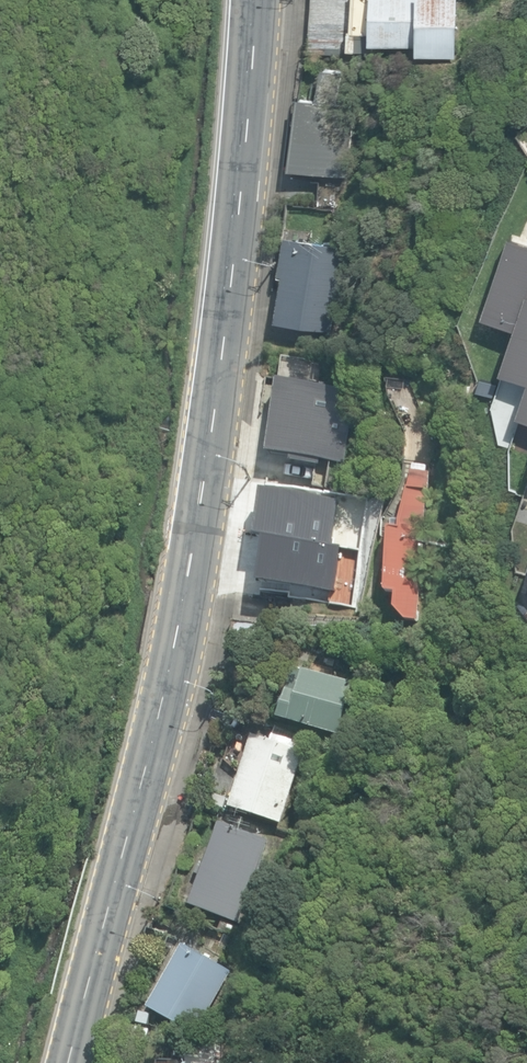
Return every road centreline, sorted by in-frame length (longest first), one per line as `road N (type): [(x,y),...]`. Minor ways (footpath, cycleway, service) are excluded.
road 1 (tertiary): [(261,0),(180,641),(72,1062)]

